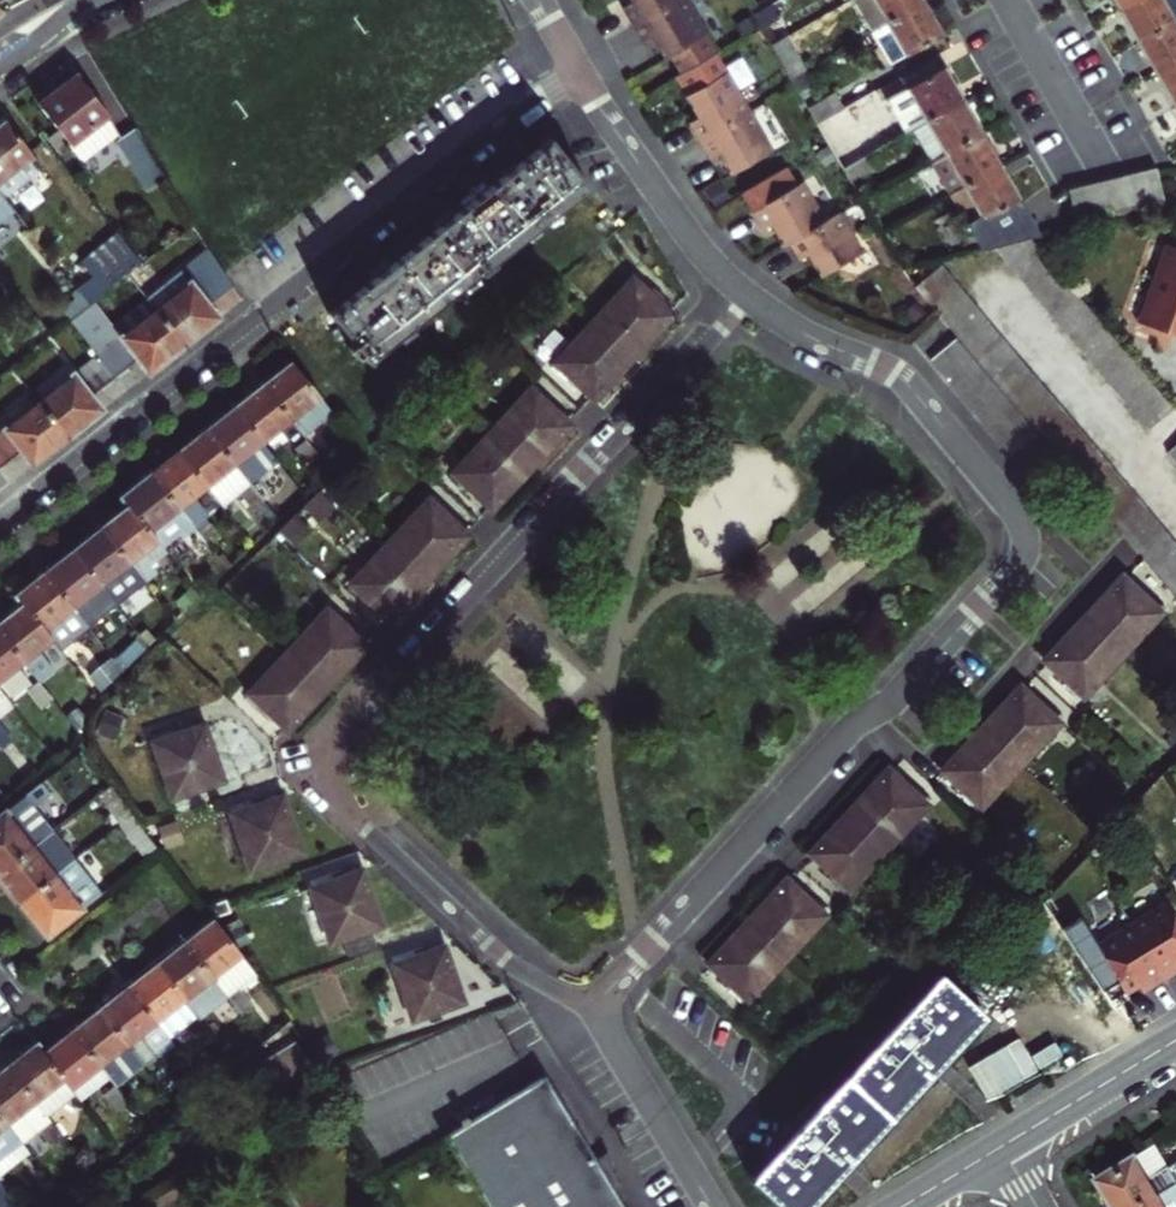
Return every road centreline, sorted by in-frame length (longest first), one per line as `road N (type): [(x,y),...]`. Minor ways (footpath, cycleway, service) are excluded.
road 1 (residential): [(749,298),(912,390),(1025,525),(1025,549),(902,690),(846,731),(592,1006)]
road 2 (residential): [(749,298),(351,729),(336,759),(335,789),(350,813),(514,966),(592,1006)]
road 3 (residential): [(0,517),(498,123),(577,71)]
road 4 (residential): [(577,71),(705,256),(749,298)]
road 5 (residential): [(592,1006),(712,1206)]
road 6 (tertiary): [(1175,1040),(999,1148)]
road 7 (residential): [(1102,150),(1014,0)]

